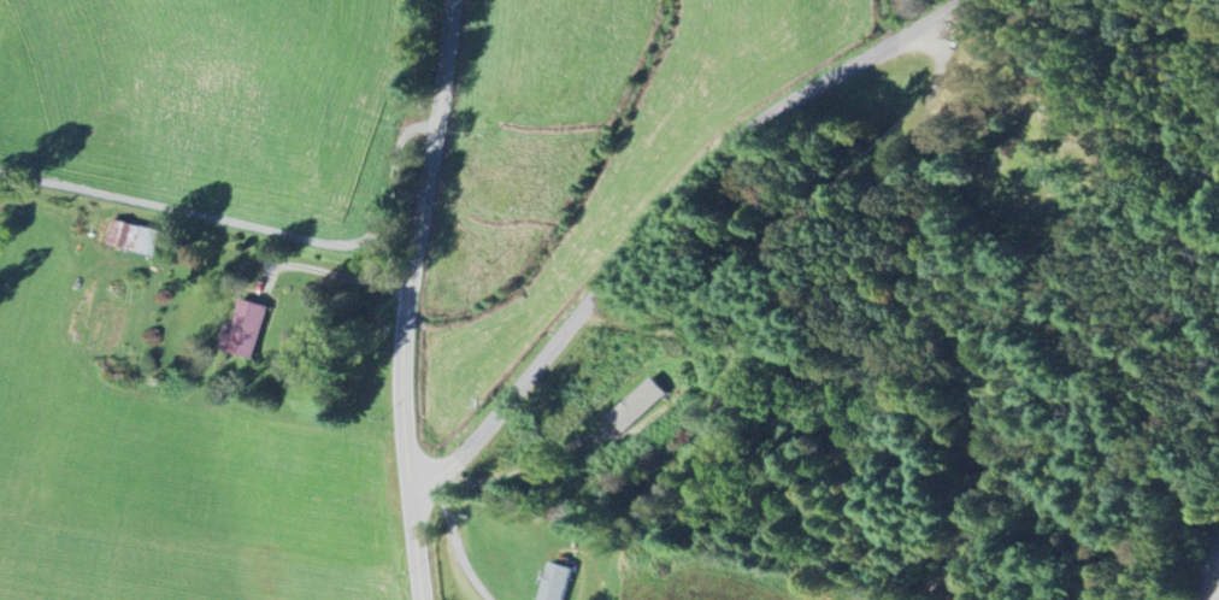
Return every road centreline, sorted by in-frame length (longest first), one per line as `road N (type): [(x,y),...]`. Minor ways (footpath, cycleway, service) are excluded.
road 1 (tertiary): [(410,492),(481,434),(693,178),(738,136),(963,0)]
road 2 (secondary): [(421,599),(402,312),(447,0)]

